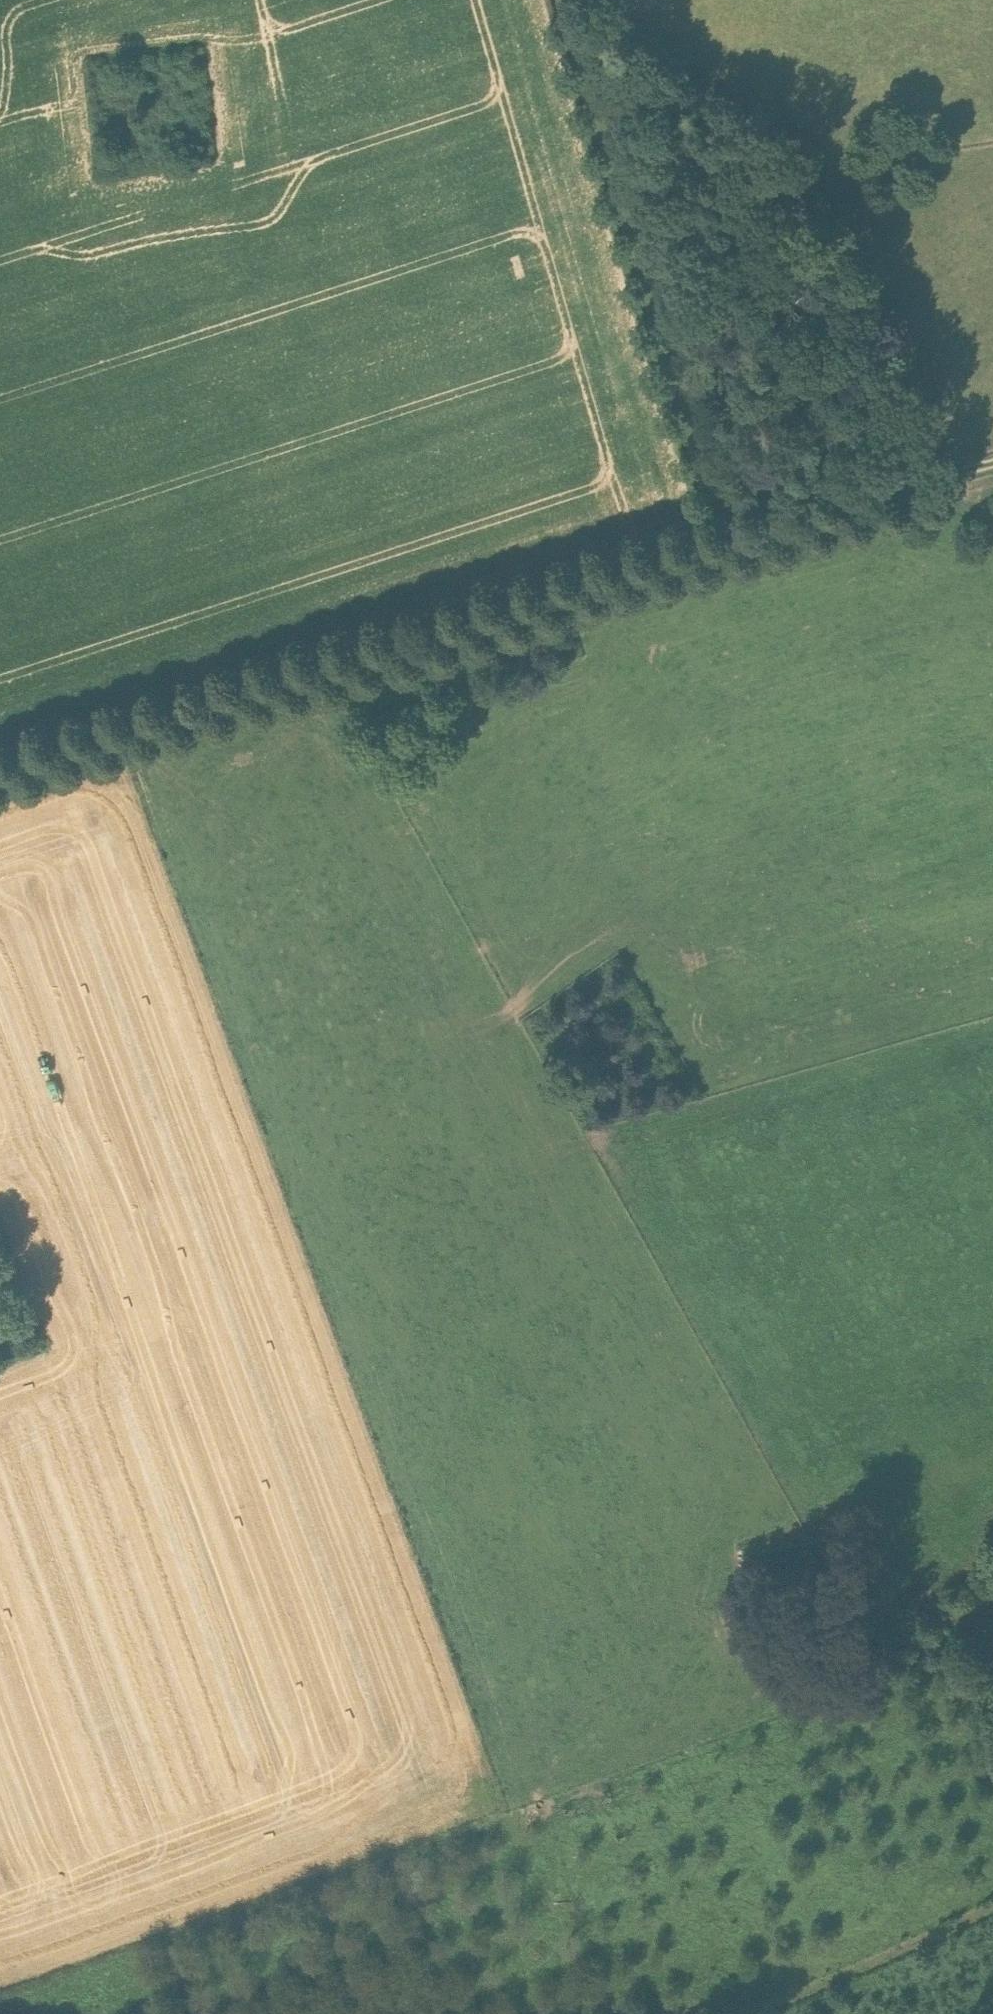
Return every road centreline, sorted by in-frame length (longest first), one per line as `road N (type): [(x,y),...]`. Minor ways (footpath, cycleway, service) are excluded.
road 1 (track): [(0,770),(642,563),(992,463)]
road 2 (track): [(754,2013),(992,1907)]

